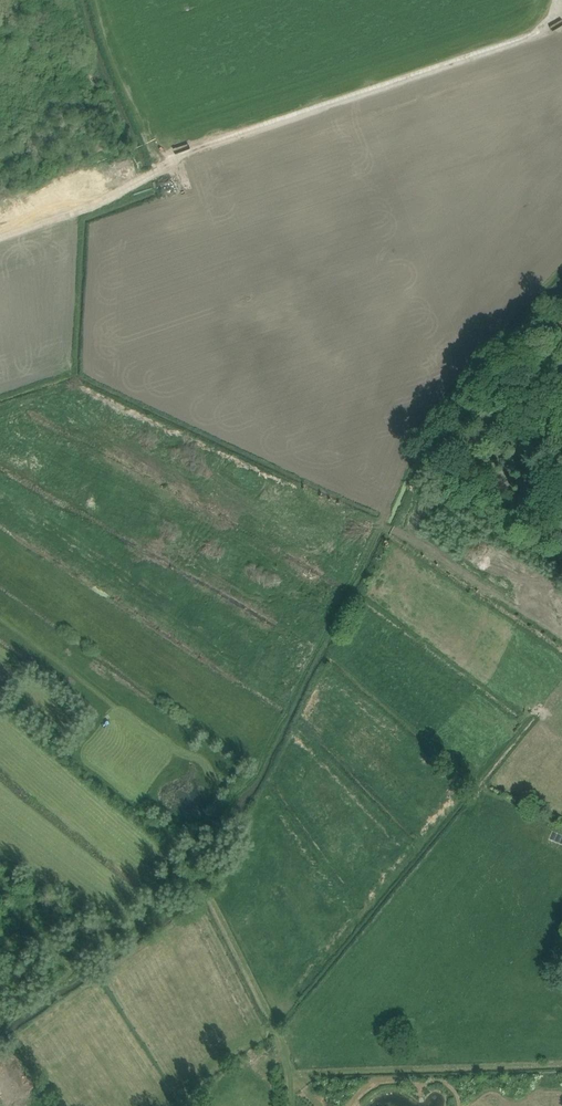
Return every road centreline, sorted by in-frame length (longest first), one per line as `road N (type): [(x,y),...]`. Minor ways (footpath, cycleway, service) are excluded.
road 1 (track): [(0,236),(91,207),(208,148),(534,36),(554,26),(561,3)]
road 2 (track): [(561,634),(351,509)]

